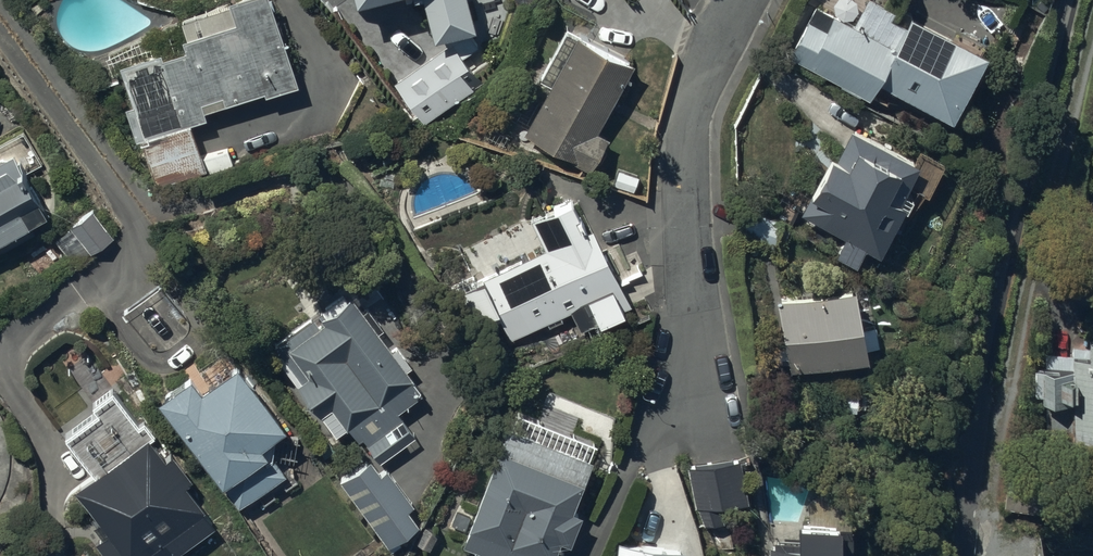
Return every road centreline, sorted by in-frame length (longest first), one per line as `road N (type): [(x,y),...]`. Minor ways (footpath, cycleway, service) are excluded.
road 1 (residential): [(737,0),(687,121),(696,442)]

